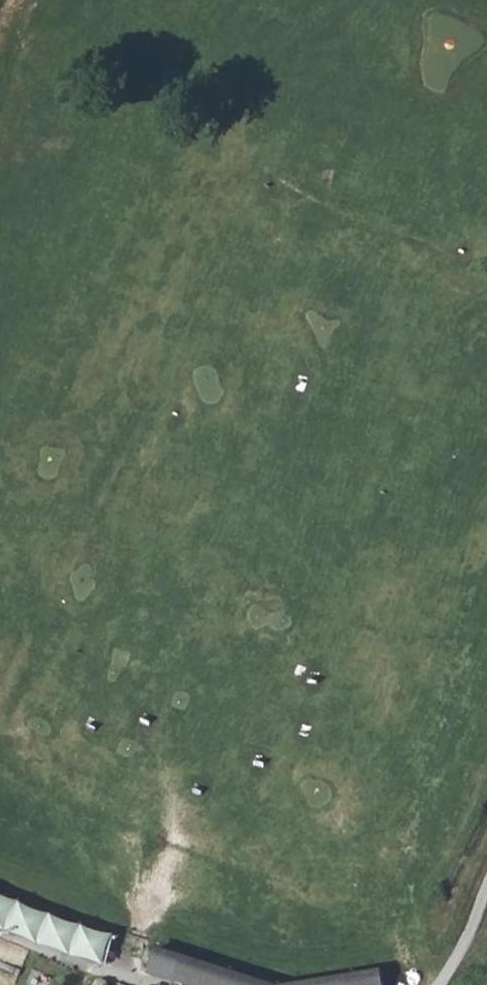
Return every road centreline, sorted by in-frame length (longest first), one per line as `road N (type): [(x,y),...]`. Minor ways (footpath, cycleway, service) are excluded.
road 1 (track): [(0,935),(73,966),(159,983)]

